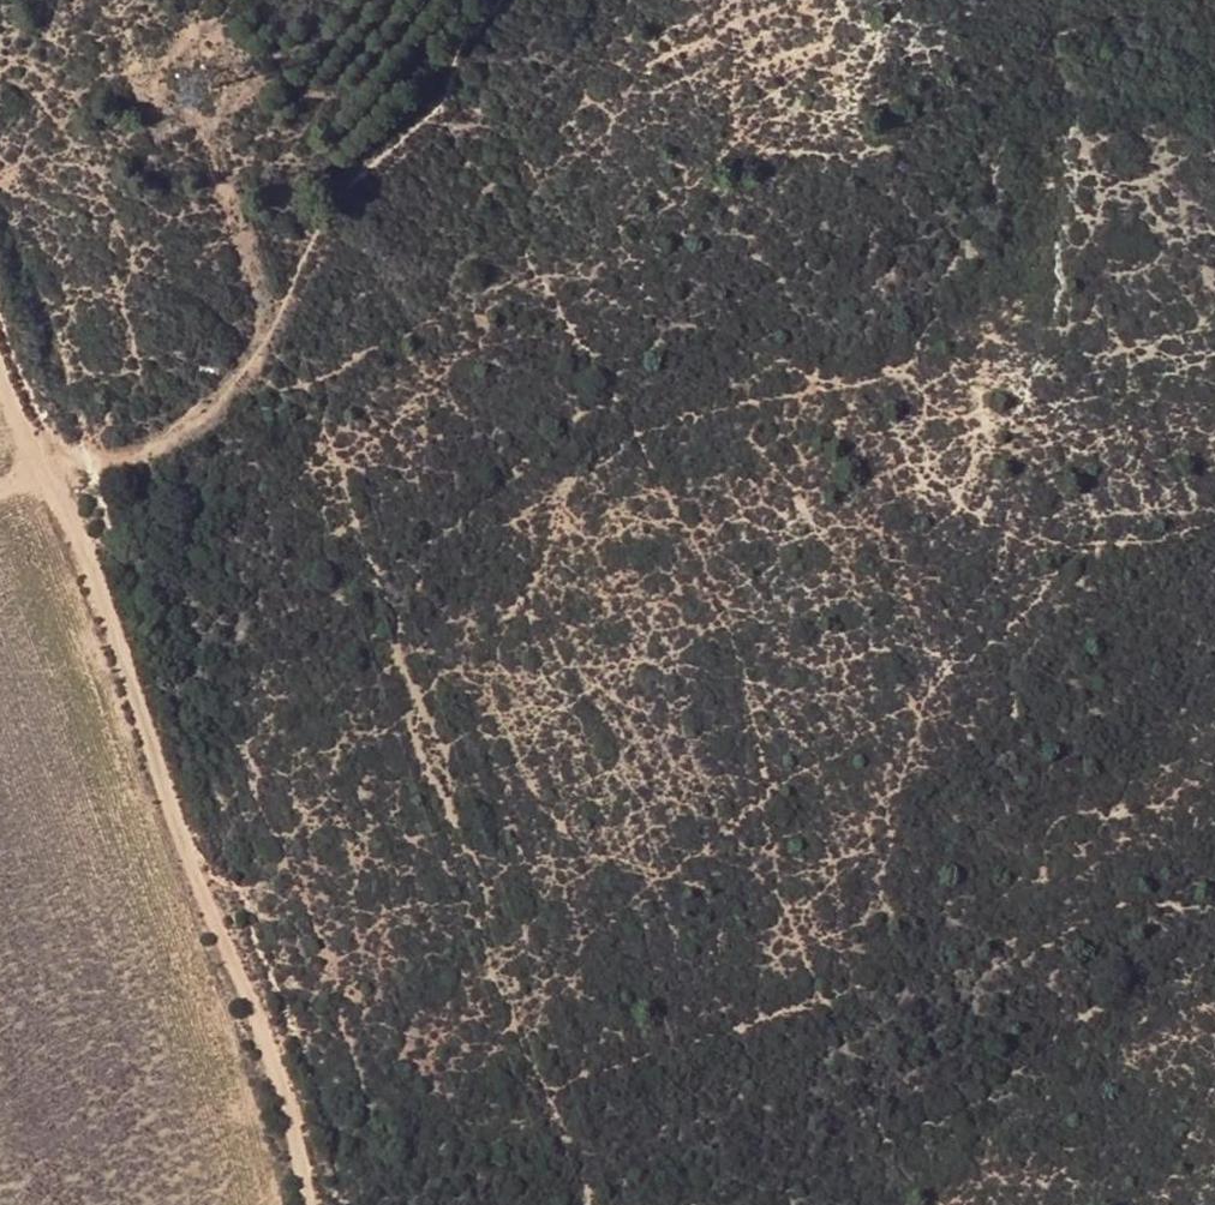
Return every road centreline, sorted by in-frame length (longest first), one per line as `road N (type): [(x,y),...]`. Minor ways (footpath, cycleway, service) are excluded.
road 1 (track): [(0,357),(309,1155),(312,1204)]

